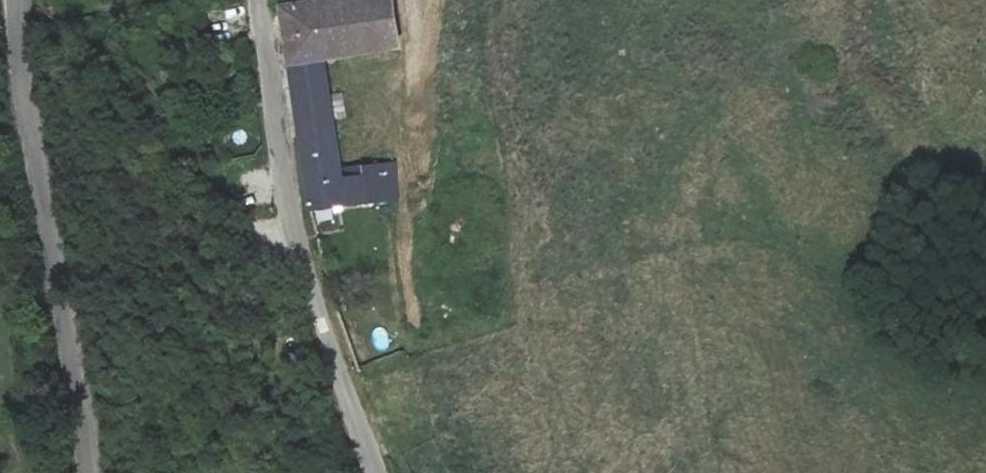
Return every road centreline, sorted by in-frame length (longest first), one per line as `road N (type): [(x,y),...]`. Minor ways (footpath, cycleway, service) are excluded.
road 1 (unclassified): [(259,0),(323,324),(376,472)]
road 2 (unclassified): [(89,472),(17,0)]

